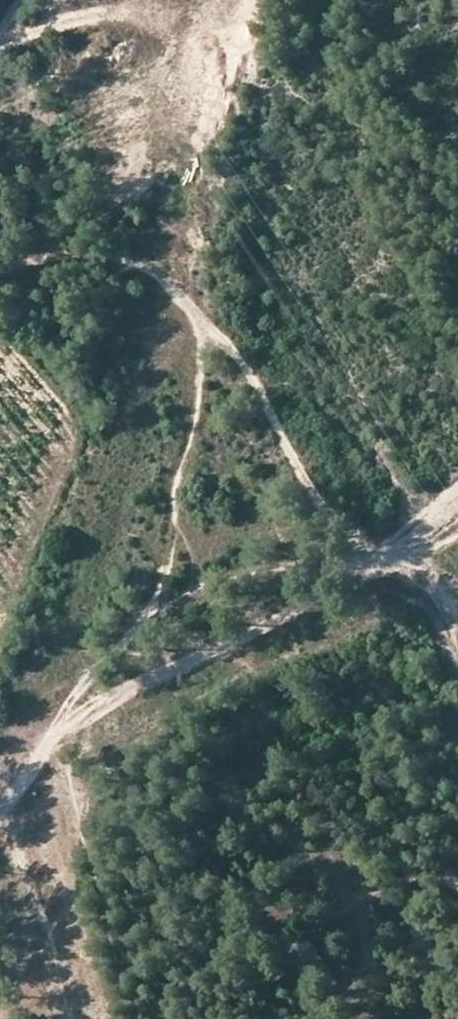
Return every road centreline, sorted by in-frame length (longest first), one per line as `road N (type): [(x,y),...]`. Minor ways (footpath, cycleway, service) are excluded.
road 1 (track): [(369,565),(305,478),(230,352),(146,268),(66,254),(0,257)]
road 2 (track): [(190,305),(200,350),(197,397),(161,576),(133,631),(68,705),(53,743)]
road 3 (track): [(53,743),(457,512)]
road 4 (track): [(3,805),(75,1018)]
road 5 (track): [(74,430),(0,622)]
road 6 (track): [(0,35),(133,4)]

